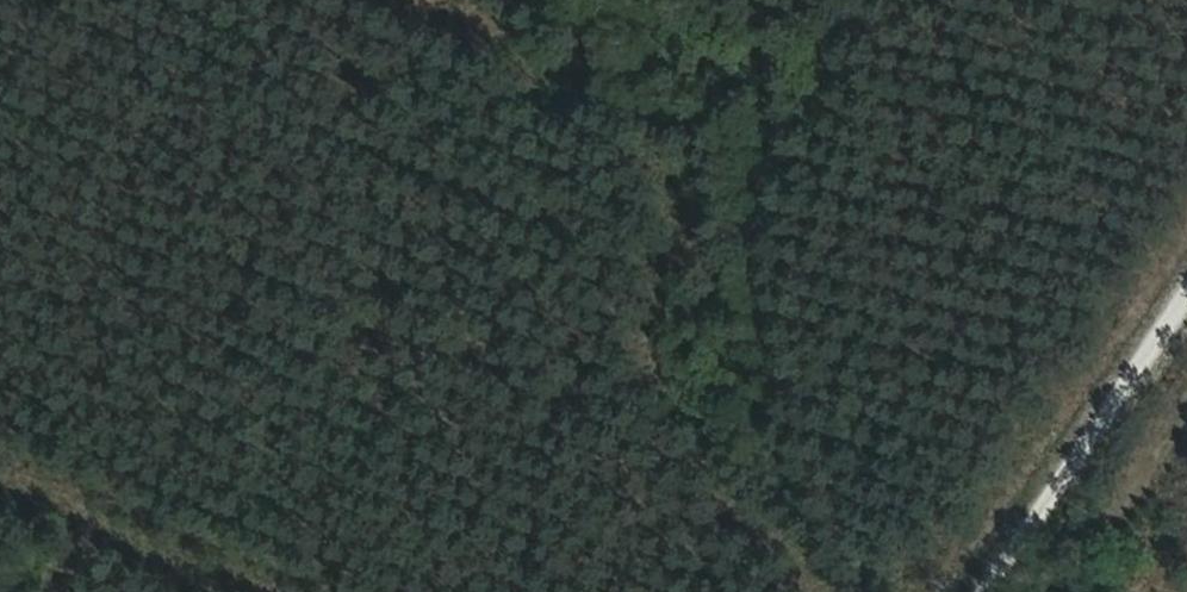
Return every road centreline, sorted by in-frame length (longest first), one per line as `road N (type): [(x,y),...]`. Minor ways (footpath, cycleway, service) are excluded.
road 1 (track): [(994,591),(1186,306)]

